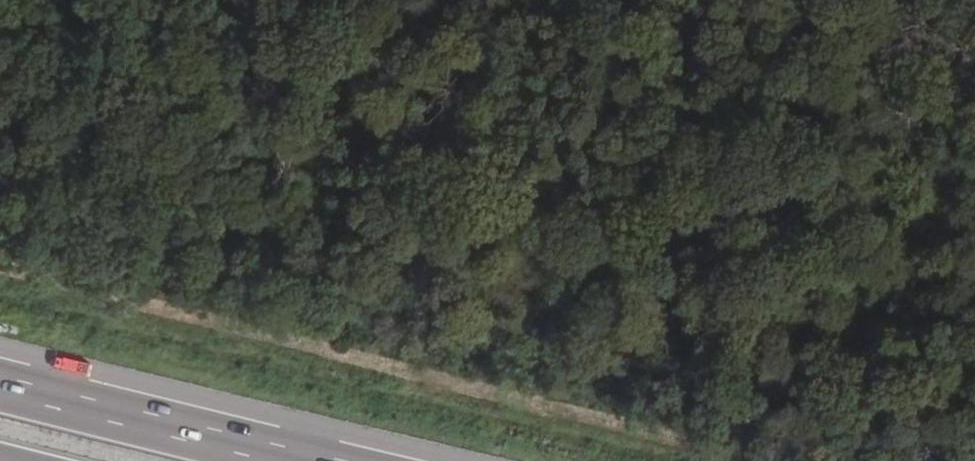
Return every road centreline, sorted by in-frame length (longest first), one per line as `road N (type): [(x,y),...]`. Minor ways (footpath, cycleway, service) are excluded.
road 1 (motorway): [(314,460),(0,385)]
road 2 (track): [(974,258),(776,386)]

